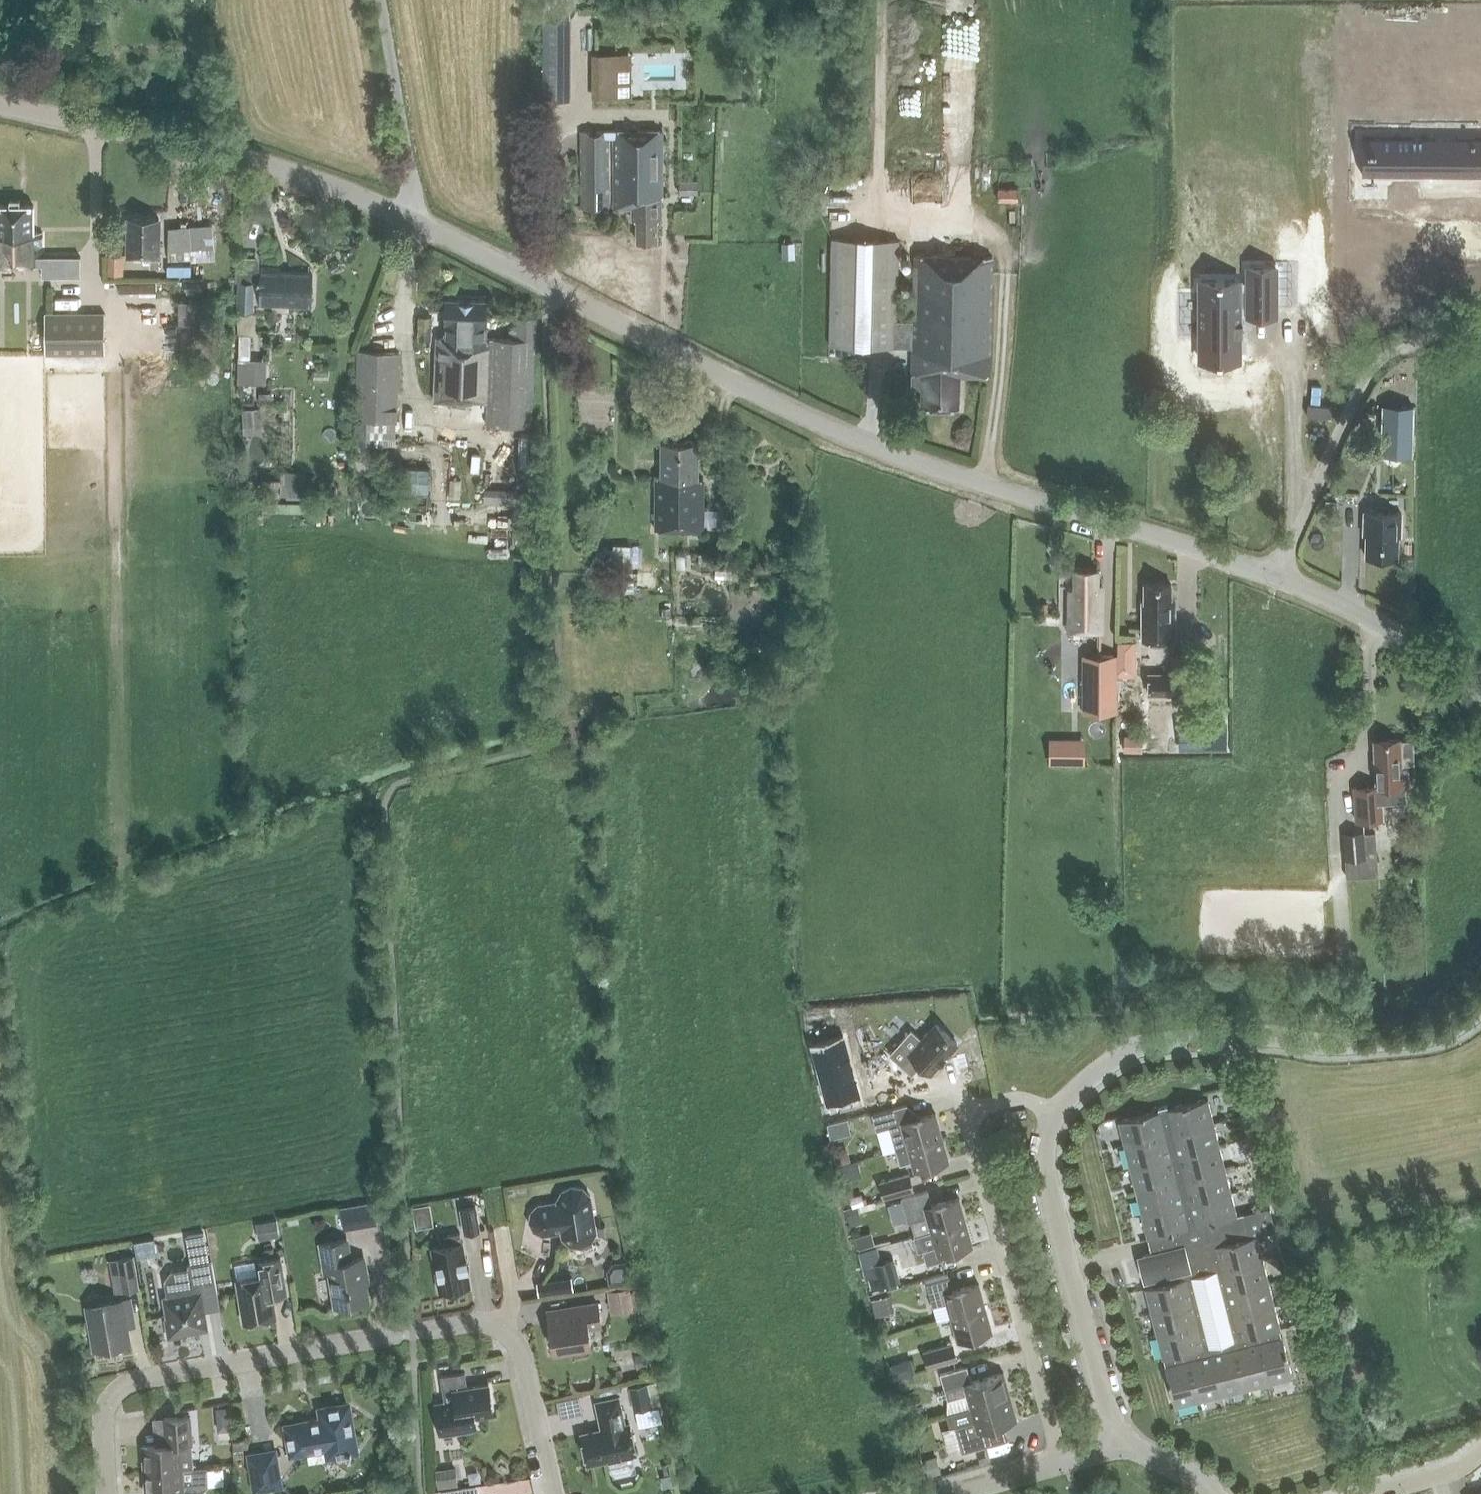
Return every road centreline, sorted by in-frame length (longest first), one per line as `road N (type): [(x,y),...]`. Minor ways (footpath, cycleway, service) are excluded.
road 1 (tertiary): [(1275,577),(854,441),(332,186),(0,106)]
road 2 (residential): [(105,1493),(101,1416),(124,1384),(473,1322),(516,1347),(552,1493)]
road 3 (residential): [(1056,1112),(1111,1061),(1145,1047),(1259,1036),(1308,1044),(1425,1040),(1480,1008)]
road 4 (residential): [(1066,1463),(964,1115)]
road 5 (unclassified): [(1275,577),(1364,385),(1387,357),(1480,321)]
road 6 (residential): [(1123,1438),(1106,1415),(1045,1171),(1046,1130),(1056,1112)]
road 7 (tertiary): [(1480,717),(1416,649),(1275,577)]

